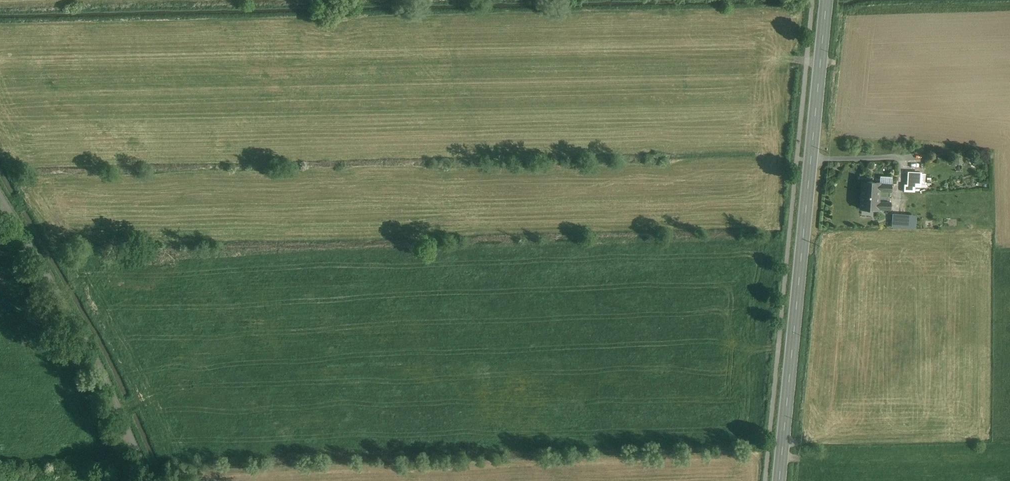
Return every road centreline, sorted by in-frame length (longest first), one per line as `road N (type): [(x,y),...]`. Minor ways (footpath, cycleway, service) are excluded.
road 1 (secondary): [(780,480),(826,0)]
road 2 (residential): [(144,480),(88,354),(0,205)]

